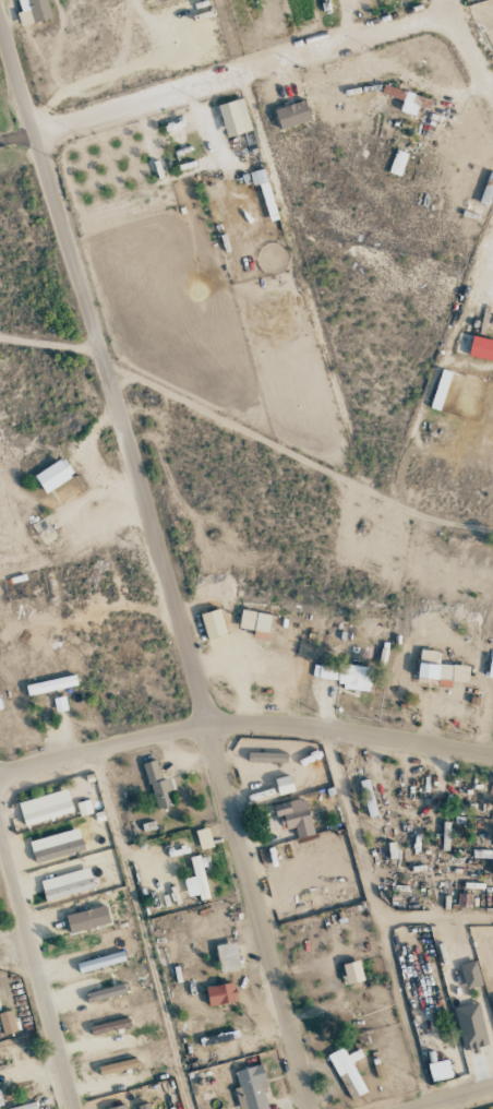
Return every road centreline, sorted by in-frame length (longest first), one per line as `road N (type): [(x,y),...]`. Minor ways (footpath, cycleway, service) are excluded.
road 1 (residential): [(310,1108),(208,727),(0,18)]
road 2 (residential): [(492,757),(330,730),(233,725),(0,776)]
road 3 (residential): [(441,3),(34,133)]
road 4 (residential): [(77,1108),(0,824)]

